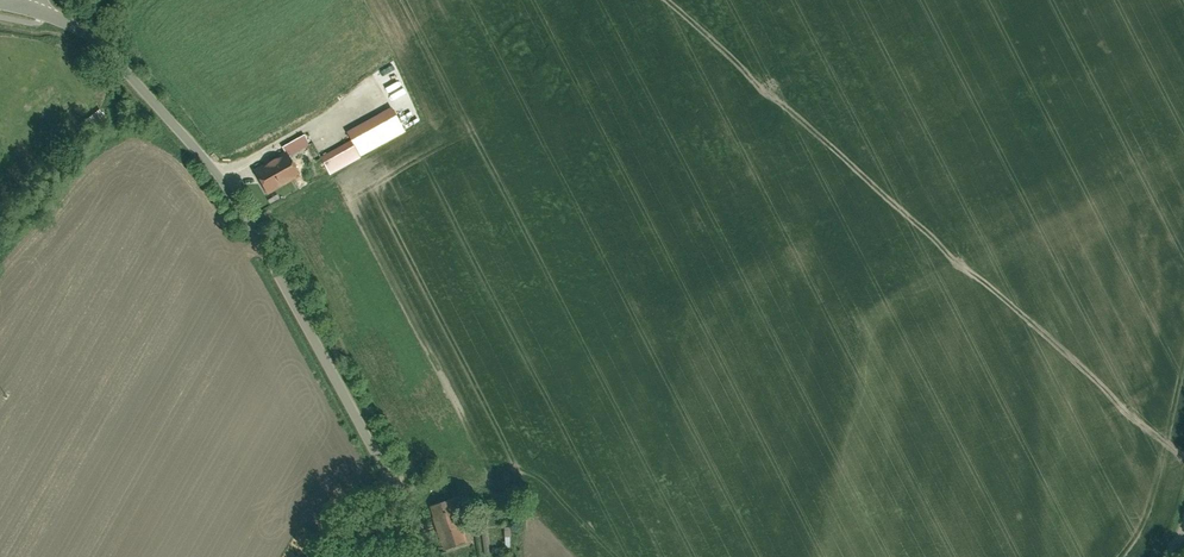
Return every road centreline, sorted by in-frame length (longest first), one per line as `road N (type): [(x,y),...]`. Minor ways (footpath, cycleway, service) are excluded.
road 1 (unclassified): [(31,9),(68,21),(119,61),(211,167),(426,556)]

